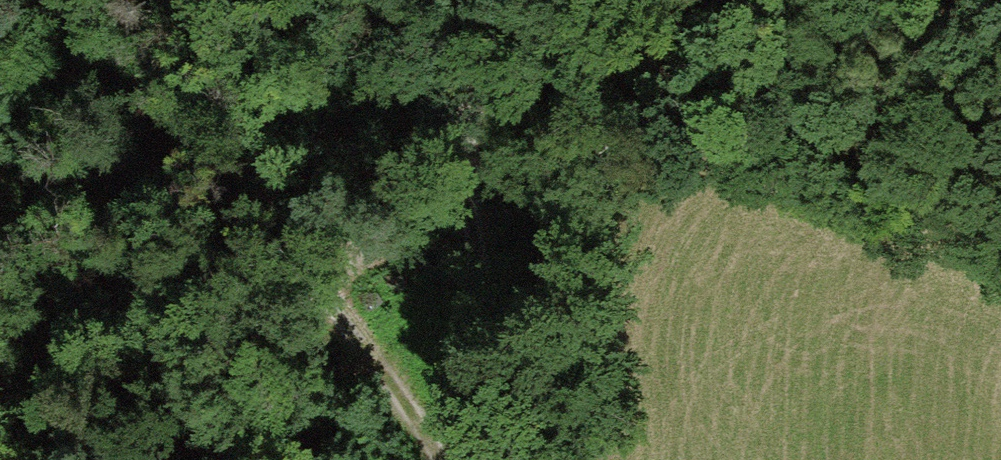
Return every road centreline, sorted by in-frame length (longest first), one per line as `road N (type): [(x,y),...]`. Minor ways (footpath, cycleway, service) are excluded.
road 1 (track): [(393,459),(262,209),(198,0)]
road 2 (track): [(494,459),(474,146),(487,38),(501,0)]
road 3 (track): [(262,209),(148,173),(0,148)]
road 4 (track): [(285,252),(474,146)]
road 5 (track): [(559,459),(570,340)]

